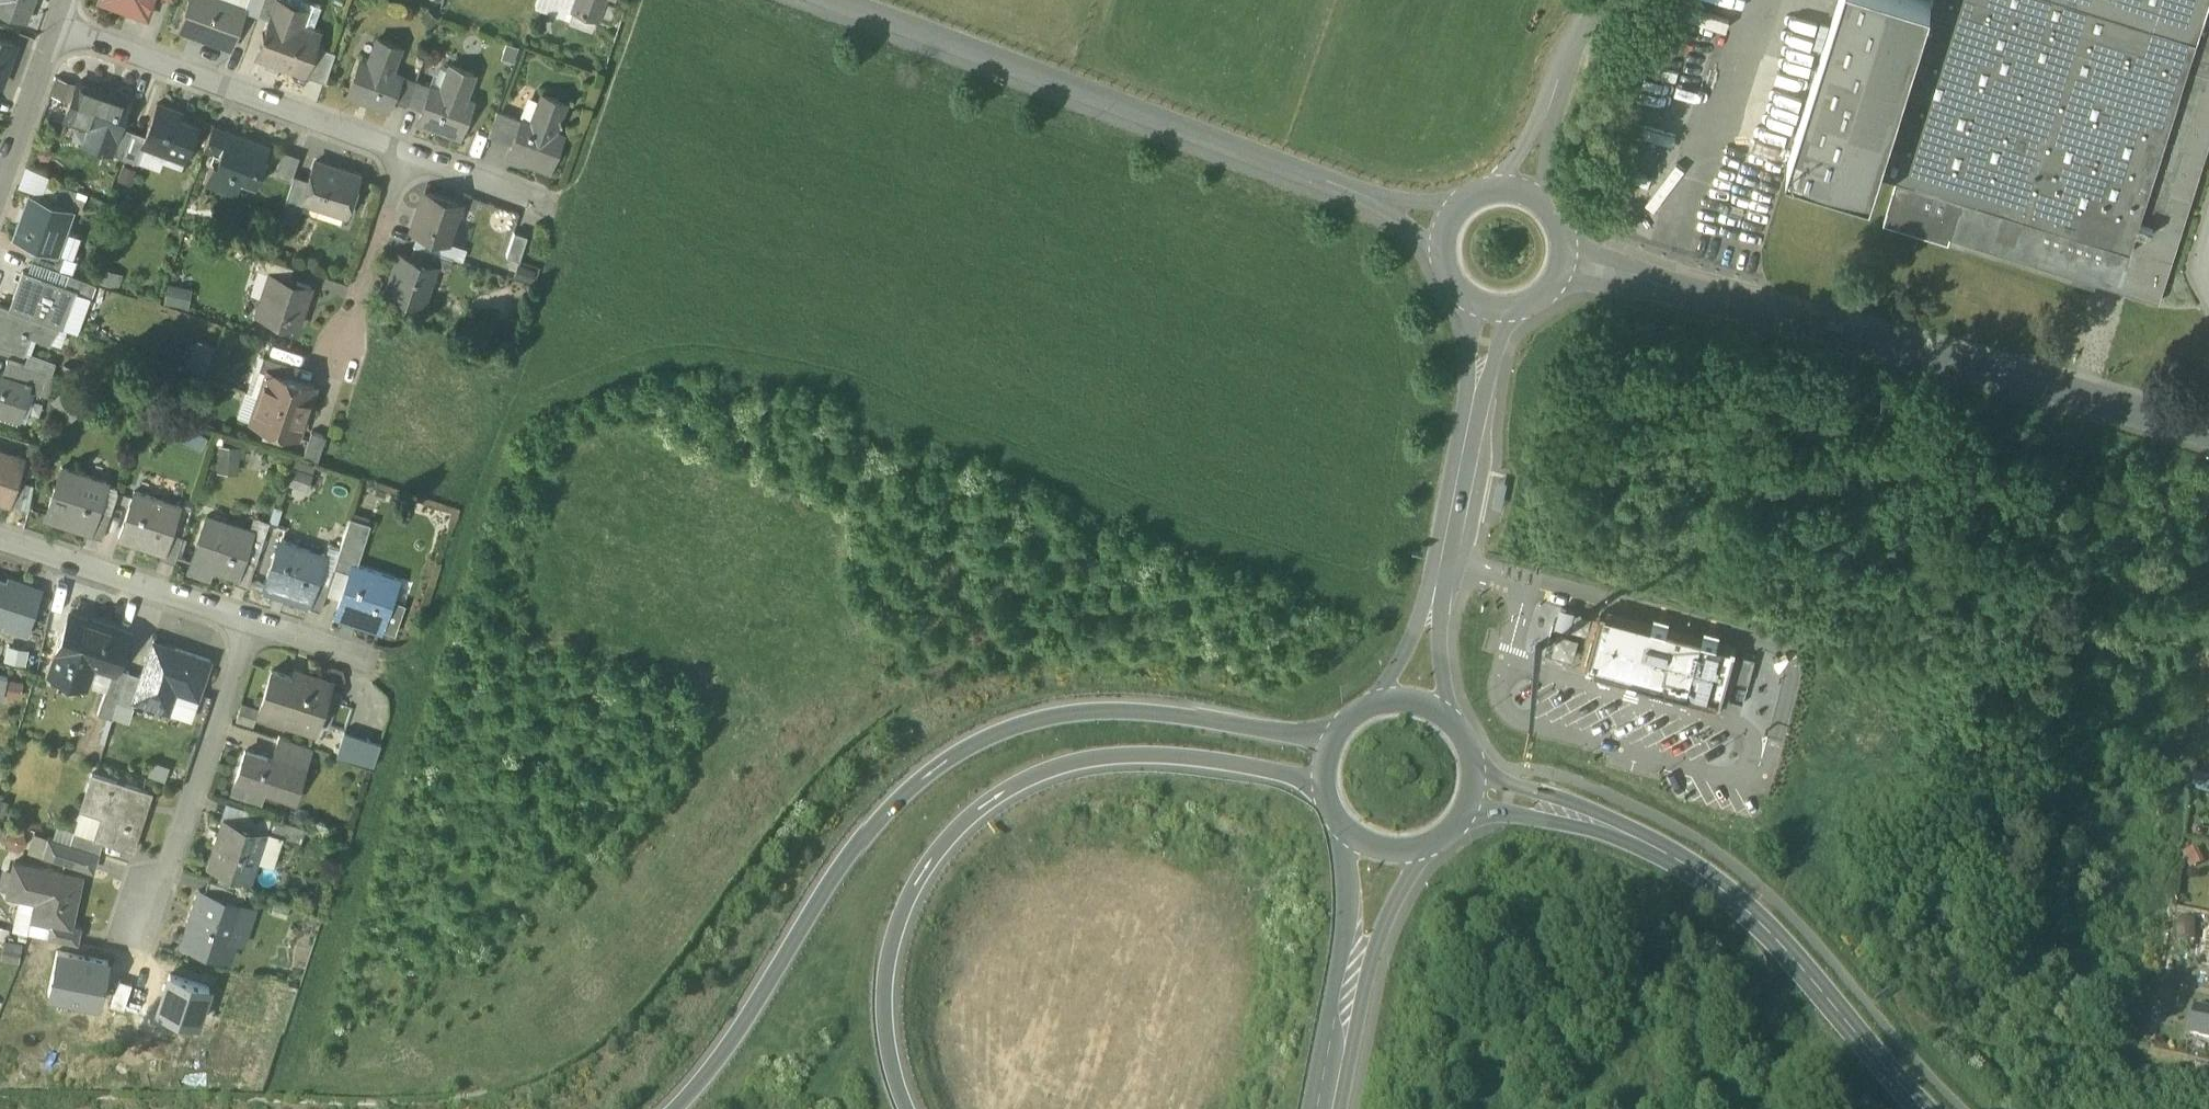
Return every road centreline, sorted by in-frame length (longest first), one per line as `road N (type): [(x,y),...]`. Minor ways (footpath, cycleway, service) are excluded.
road 1 (motorway): [(1335,732),(1083,707),(969,740),(865,827),(708,1064),(663,1108)]
road 2 (motorway): [(910,1108),(884,1013),(888,941),(925,858),(975,806),(1043,767),(1136,752),(1322,783)]
road 3 (residential): [(1446,228),(824,0)]
road 4 (residential): [(1570,260),(2208,432)]
road 5 (secondary): [(1475,789),(1640,840),(1708,880),(1764,926),(1923,1108)]
road 6 (unclassified): [(1492,312),(1416,700)]
road 7 (residential): [(57,28),(401,154)]
road 8 (track): [(636,0),(526,331)]
road 9 (residential): [(254,623),(151,917)]
road 10 (residential): [(254,623),(0,539)]
road 11 (secondary): [(1386,851),(1328,1108)]
road 12 (residential): [(401,154),(338,357)]
road 13 (unclassified): [(1523,187),(1568,51),(1596,0)]
road 14 (residential): [(0,182),(57,28)]
road 15 (residential): [(401,154),(539,203)]
road 16 (residential): [(376,666),(254,623)]
road 17 (secondary): [(1386,851),(1443,839),(1475,789)]

